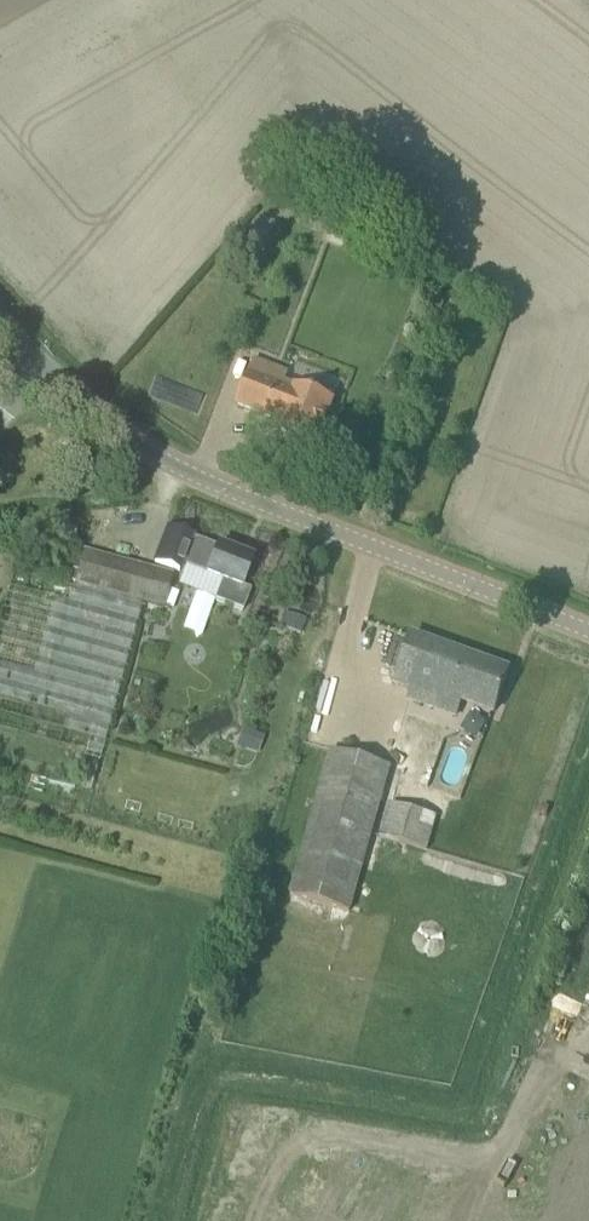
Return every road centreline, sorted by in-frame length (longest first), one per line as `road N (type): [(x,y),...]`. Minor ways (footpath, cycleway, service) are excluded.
road 1 (tertiary): [(588,637),(175,470),(36,364)]

